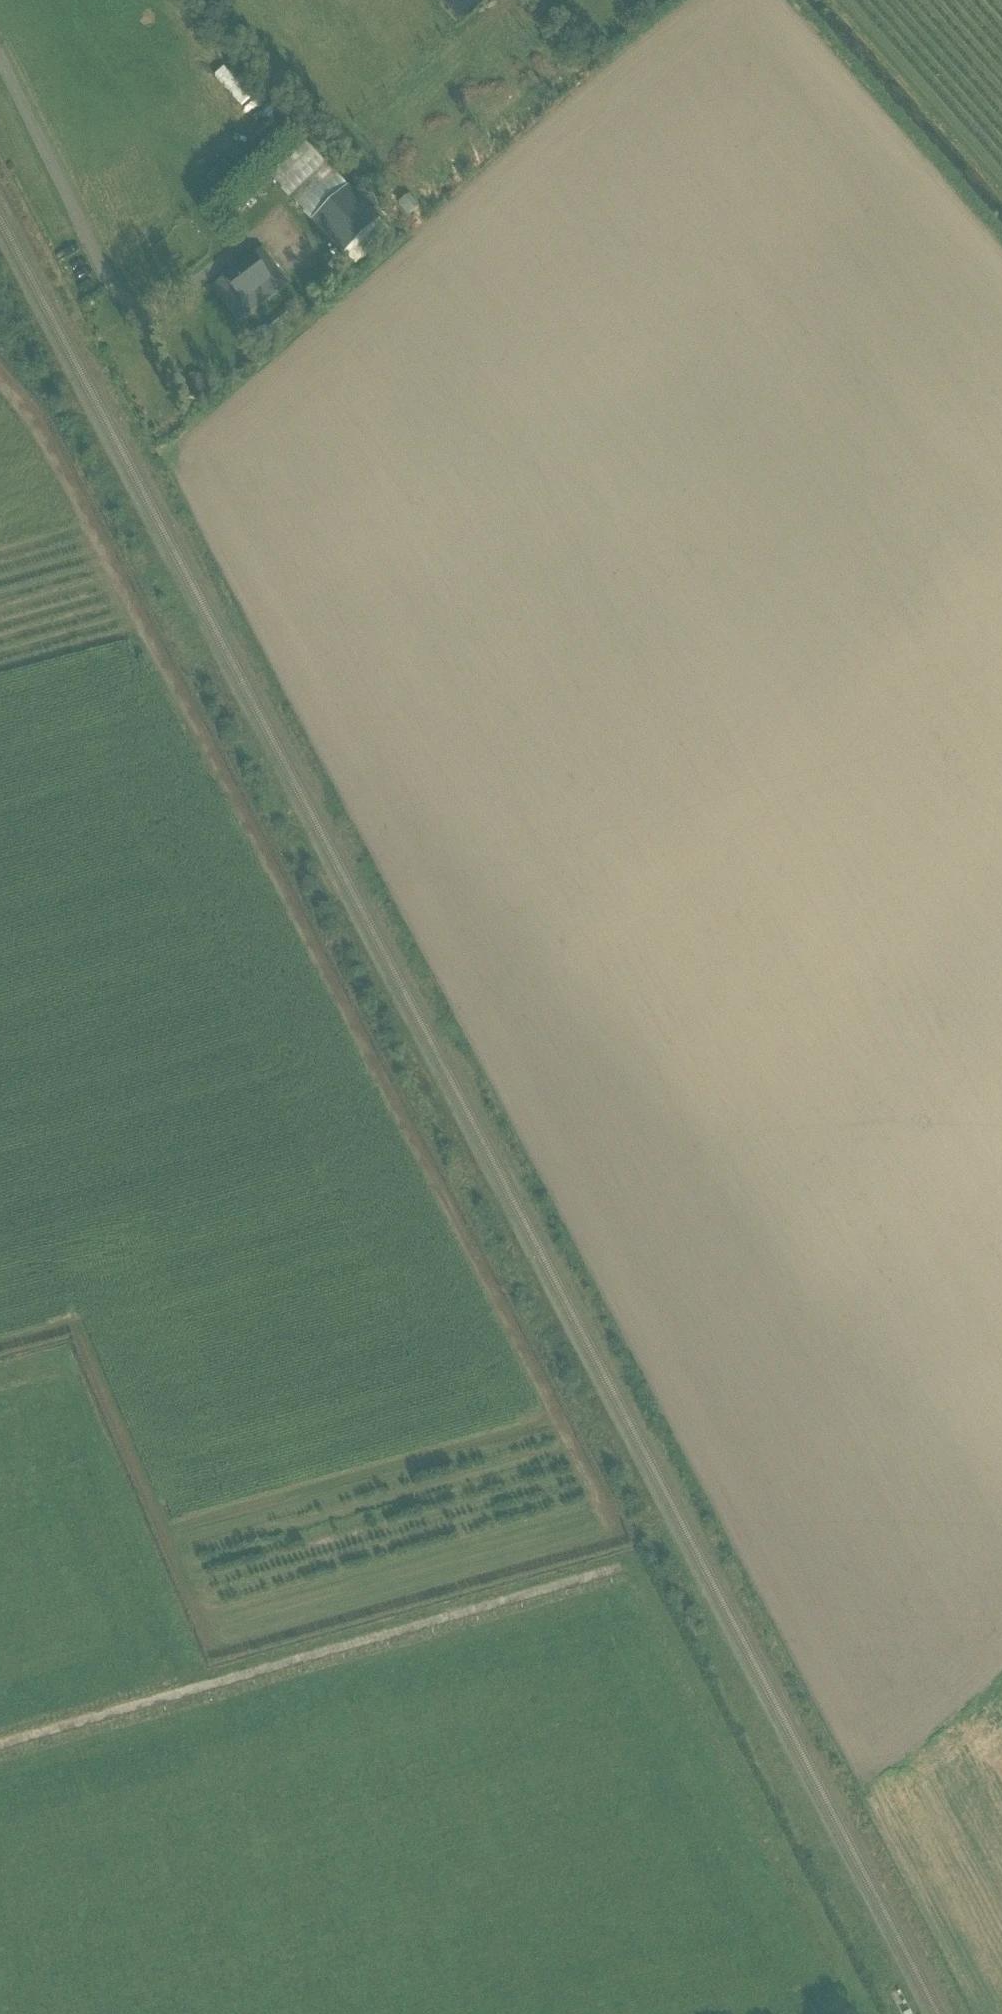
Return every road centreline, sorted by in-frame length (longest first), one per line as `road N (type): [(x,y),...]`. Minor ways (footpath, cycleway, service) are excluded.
road 1 (track): [(1001,258),(777,0)]

